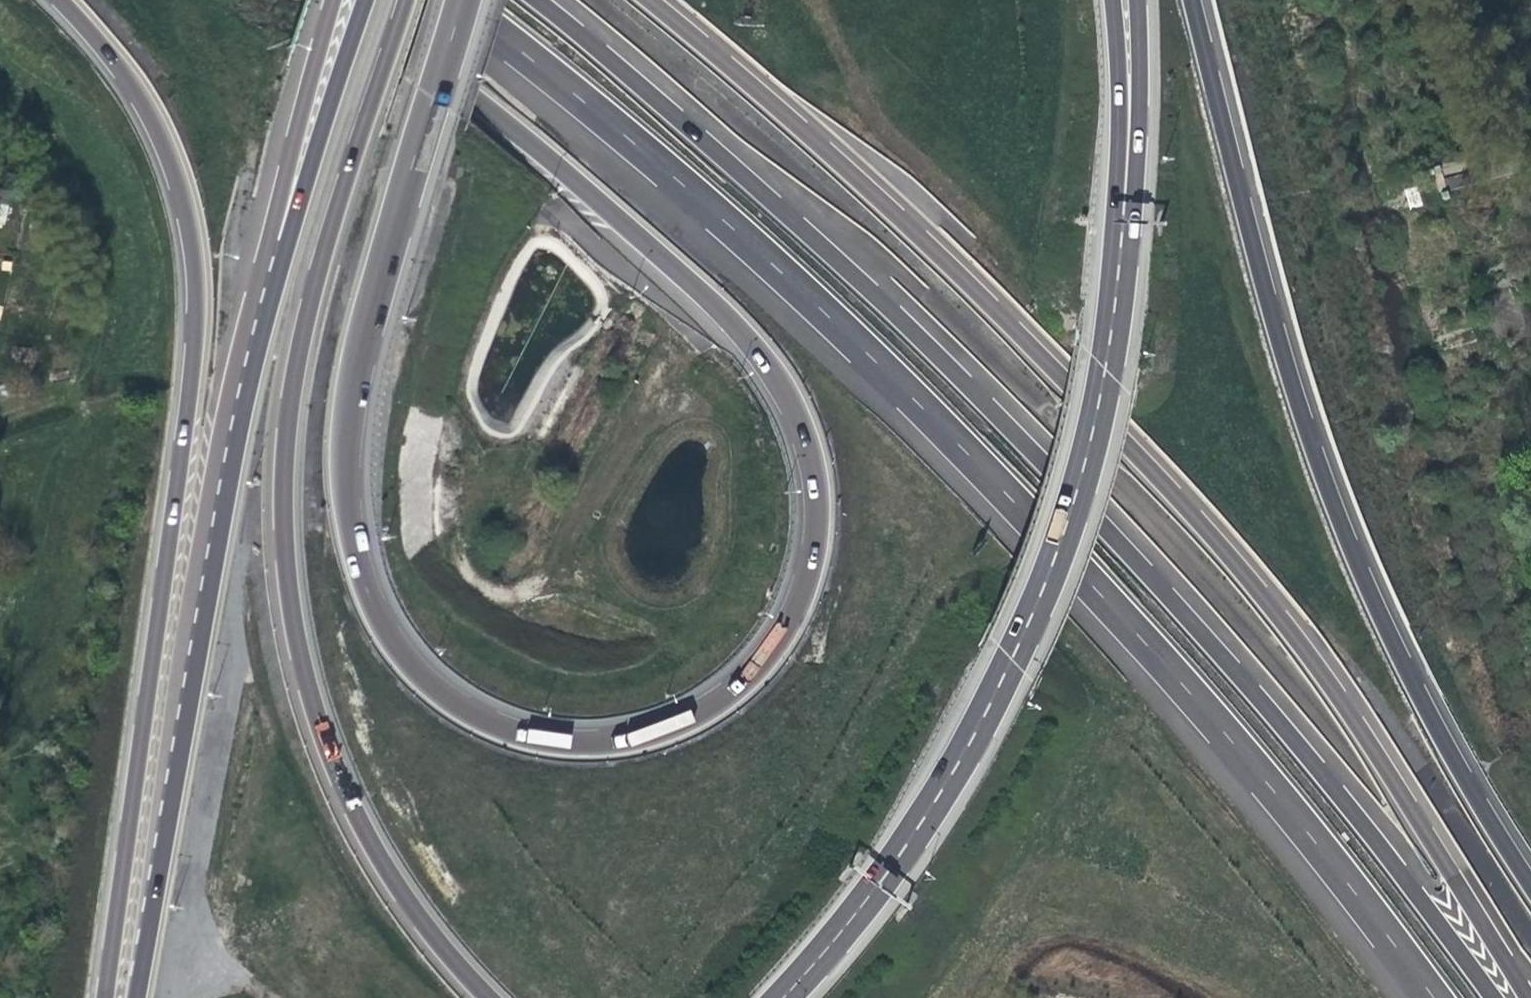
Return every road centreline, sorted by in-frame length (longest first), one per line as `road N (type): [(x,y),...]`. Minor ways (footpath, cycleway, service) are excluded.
road 1 (motorway): [(345,0),(589,194),(723,315),(796,421),(816,520),(792,614),(742,680),(675,723),(577,741),(499,725),(410,661),(366,582),(350,507)]
road 2 (motorway): [(452,0),(811,301),(997,485),(1258,774),(1432,997)]
road 3 (motorway): [(1495,997),(1255,691),(1106,526),(816,238),(536,0)]
road 4 (motorway): [(1527,997),(1319,666),(1206,528),(923,240),(650,0)]
road 5 (motorway): [(401,0),(304,327),(285,449),(283,547),(316,718),(351,806),(403,897),(487,997)]
road 6 (motorway): [(58,0),(116,64),(162,141),(183,205),(196,295),(109,997)]
road 7 (motorway): [(1530,881),(1420,698),(1332,504),(1257,261),(1191,0)]
road 8 (trunk): [(780,997),(897,856),(1011,658),(1090,434),(1117,286)]
road 9 (trunk): [(245,365),(134,997)]
road 10 (trunk): [(350,507),(350,410),(460,0)]
road 11 (trunk): [(363,0),(245,365)]
road 12 (motorway): [(331,0),(245,365)]
road 13 (trunk): [(1117,286),(1138,154),(1137,0)]
road 14 (motorway): [(1117,286),(1119,103),(1110,0)]

